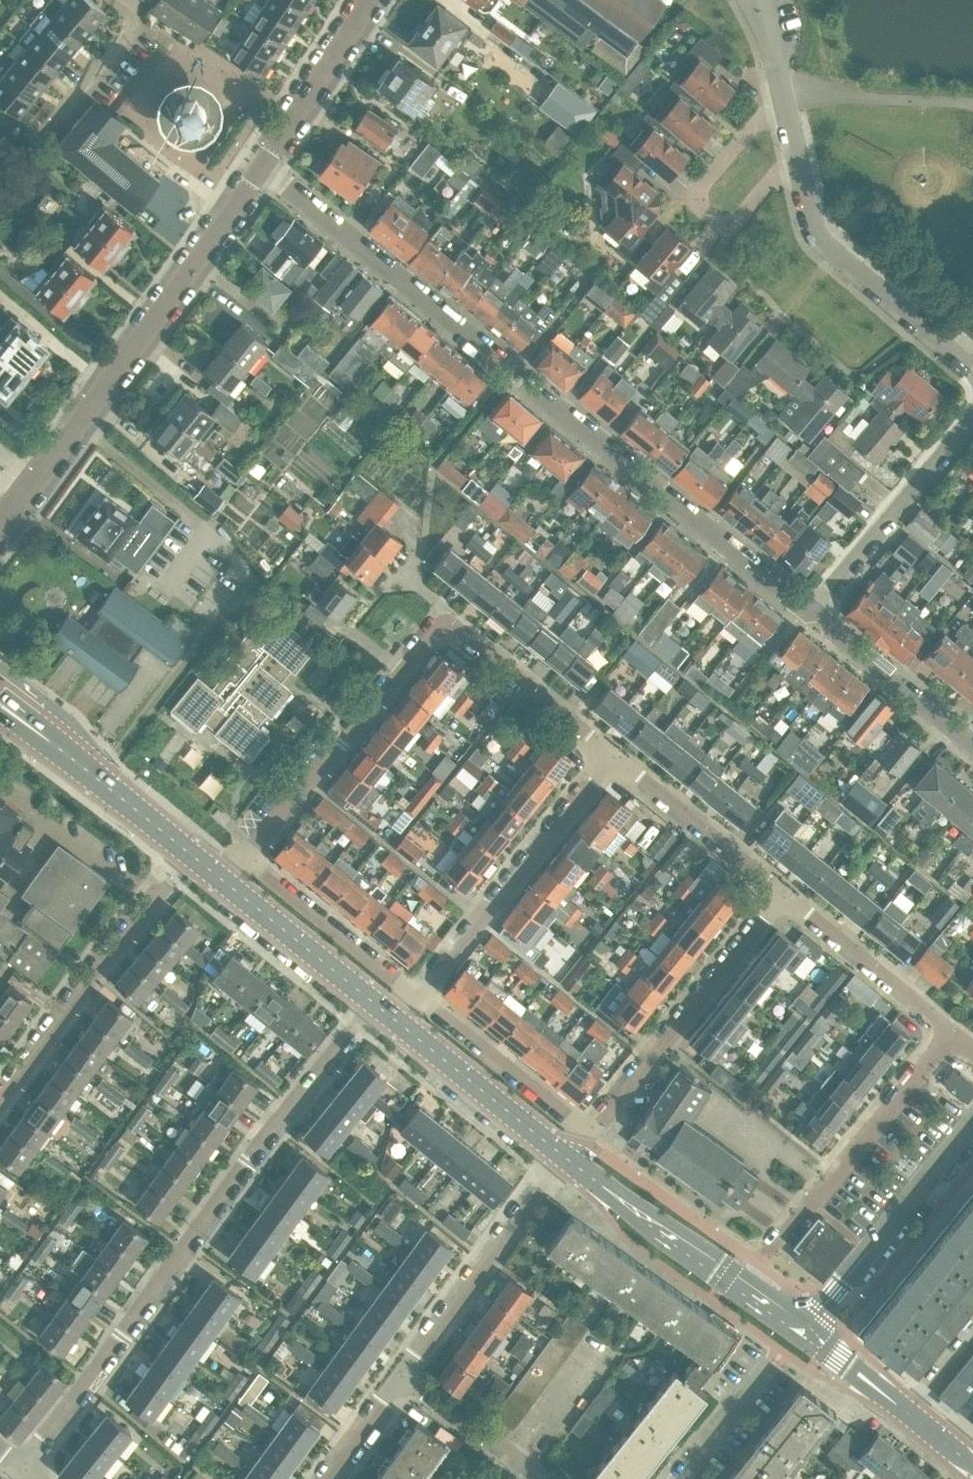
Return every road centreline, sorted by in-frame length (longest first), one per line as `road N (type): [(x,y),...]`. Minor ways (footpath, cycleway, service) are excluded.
road 1 (residential): [(263,159),(816,614)]
road 2 (residential): [(20,1463),(375,1000)]
road 3 (residential): [(247,859),(442,622),(615,756)]
road 4 (residential): [(972,370),(816,234),(783,89),(750,0)]
road 5 (residential): [(0,523),(263,159)]
road 6 (residential): [(194,856),(0,1107)]
road 7 (residential): [(586,1135),(778,885)]
road 8 (residential): [(615,756),(421,998)]
road 9 (tertiary): [(802,1330),(569,1157)]
road 10 (residential): [(767,1252),(953,1031)]
road 11 (residential): [(569,1157),(403,1372)]
road 12 (tertiary): [(802,1330),(972,1128)]
road 13 (tertiary): [(194,856),(0,698)]
road 14 (unclassified): [(816,614),(972,424)]
road 15 (residential): [(778,885),(953,1031)]
road 16 (residential): [(421,998),(247,859)]
road 17 (tertiary): [(972,1467),(802,1330)]
road 18 (tertiary): [(569,1157),(401,1022)]
road 19 (residential): [(586,1135),(421,998)]
road 20 (residential): [(615,756),(778,885)]
road 21 (residential): [(816,614),(972,744)]
road 22 (residential): [(263,159),(371,0)]
road 23 (tertiary): [(375,1000),(228,884)]
road 24 (residential): [(403,1372),(545,1478)]
road 25 (residential): [(119,0),(138,18),(135,40),(63,124)]
road 26 (residential): [(681,1478),(775,1363)]
road 27 (residential): [(403,1372),(325,1478)]

